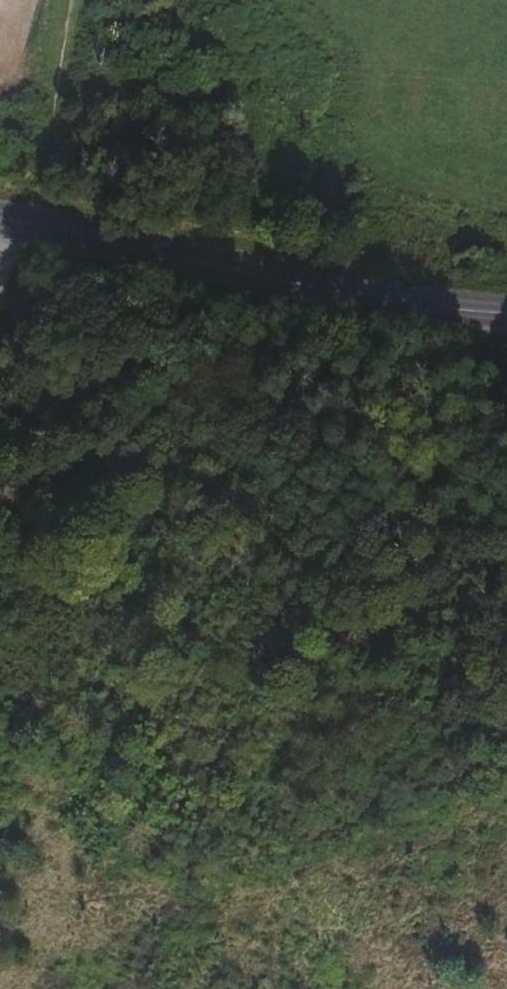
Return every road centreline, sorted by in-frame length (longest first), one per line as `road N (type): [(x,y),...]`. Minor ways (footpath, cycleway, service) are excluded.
road 1 (tertiary): [(0,216),(429,307),(506,315)]

